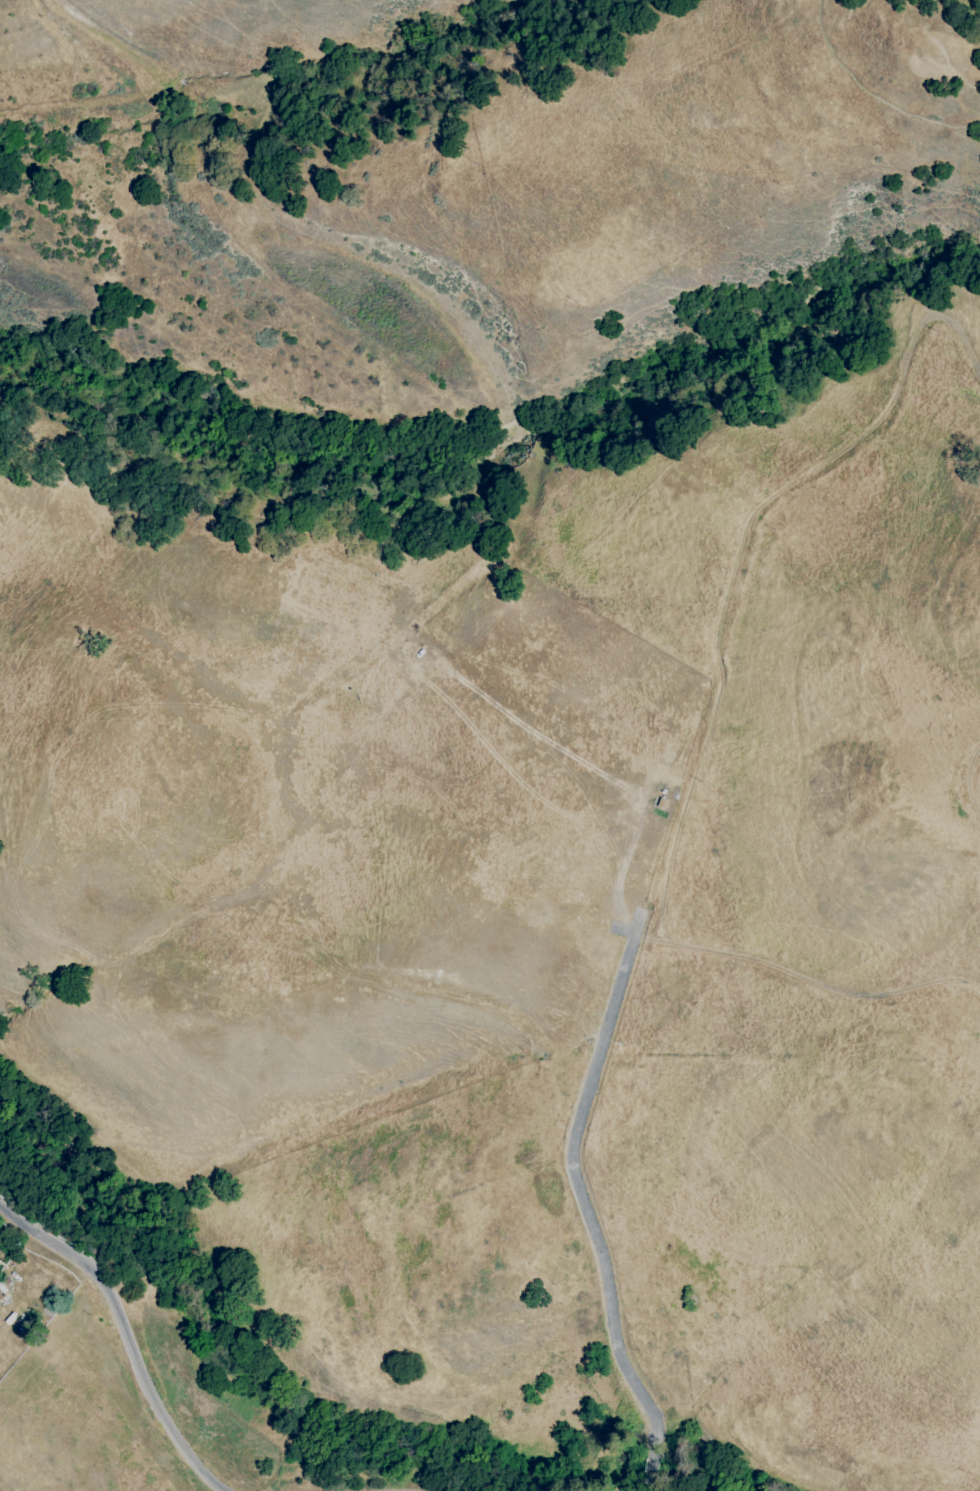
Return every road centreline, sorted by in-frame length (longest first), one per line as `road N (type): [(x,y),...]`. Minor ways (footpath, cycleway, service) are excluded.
road 1 (residential): [(641,919),(568,1171),(605,1247),(626,1370),(655,1429),(640,1490)]
road 2 (residential): [(0,1208),(104,1281),(176,1436),(203,1475),(228,1490)]

